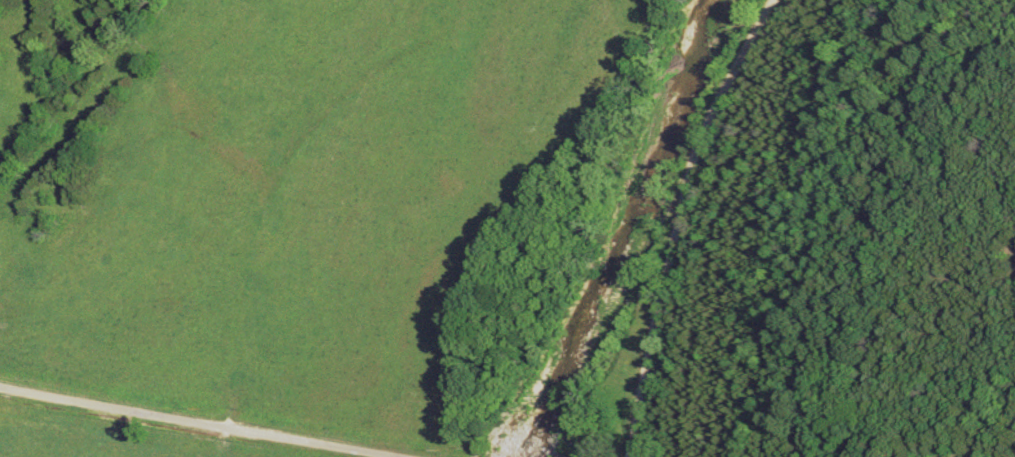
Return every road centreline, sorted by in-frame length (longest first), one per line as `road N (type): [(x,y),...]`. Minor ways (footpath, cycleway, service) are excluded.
road 1 (residential): [(437,456),(0,385)]

